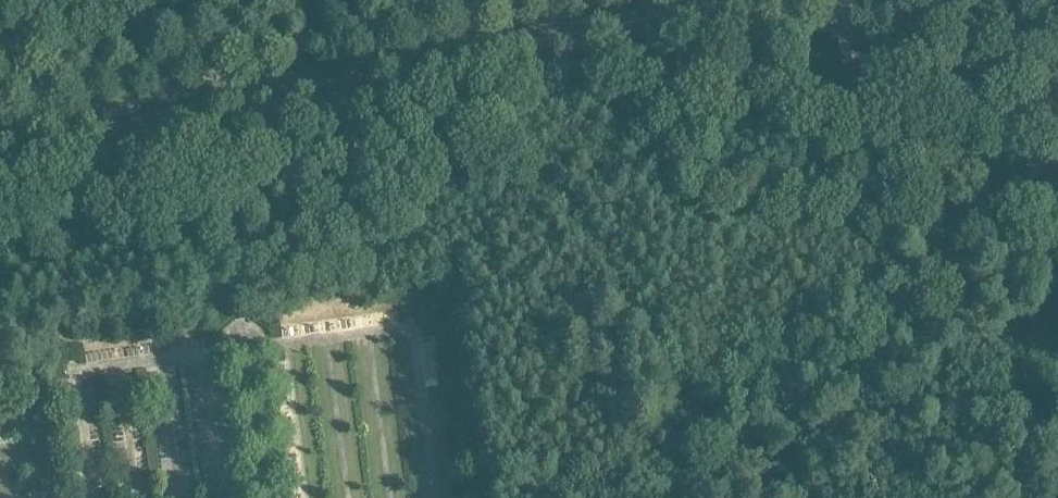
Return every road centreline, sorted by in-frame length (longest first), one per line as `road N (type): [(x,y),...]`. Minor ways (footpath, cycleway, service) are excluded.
road 1 (secondary): [(0,147),(742,0)]
road 2 (track): [(890,75),(1057,305)]
road 3 (track): [(847,21),(890,75),(1057,47)]

